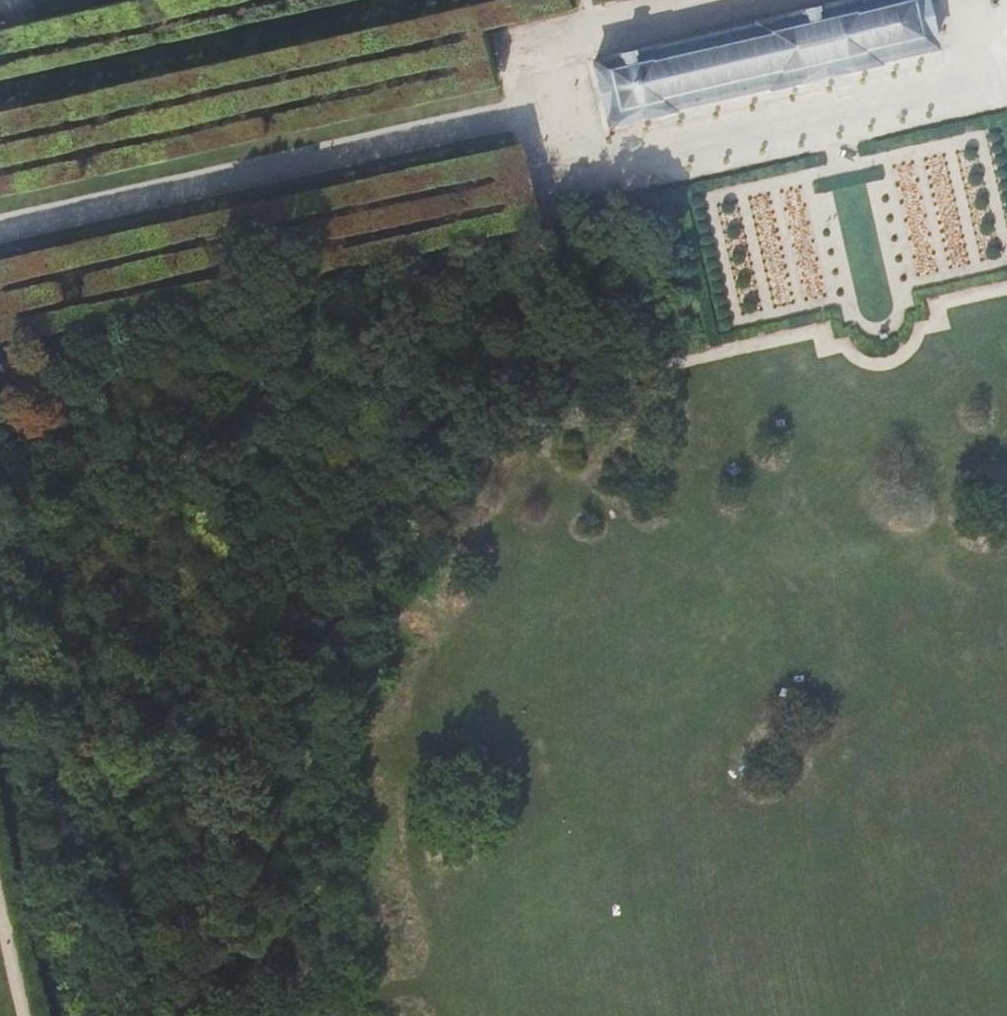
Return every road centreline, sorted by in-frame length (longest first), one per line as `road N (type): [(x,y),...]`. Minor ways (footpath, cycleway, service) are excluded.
road 1 (track): [(0,216),(538,104)]
road 2 (track): [(538,104),(561,170),(1006,77)]
road 3 (track): [(602,42),(773,0)]
road 4 (track): [(538,104),(525,59),(602,42)]

